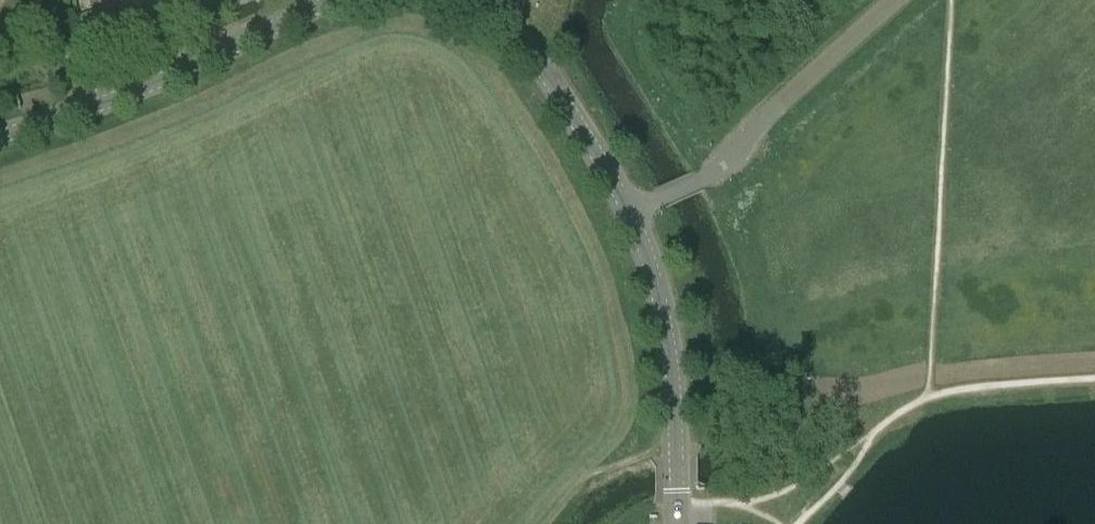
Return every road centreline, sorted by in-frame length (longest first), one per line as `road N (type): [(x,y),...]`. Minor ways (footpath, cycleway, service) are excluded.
road 1 (tertiary): [(0,138),(93,108),(335,0)]
road 2 (unclassified): [(630,214),(724,166),(755,126),(897,0)]
road 3 (unclassified): [(676,498),(665,325),(630,214)]
road 4 (unclassified): [(630,214),(602,158),(505,17)]
road 5 (track): [(711,177),(623,46),(618,13),(634,0)]

